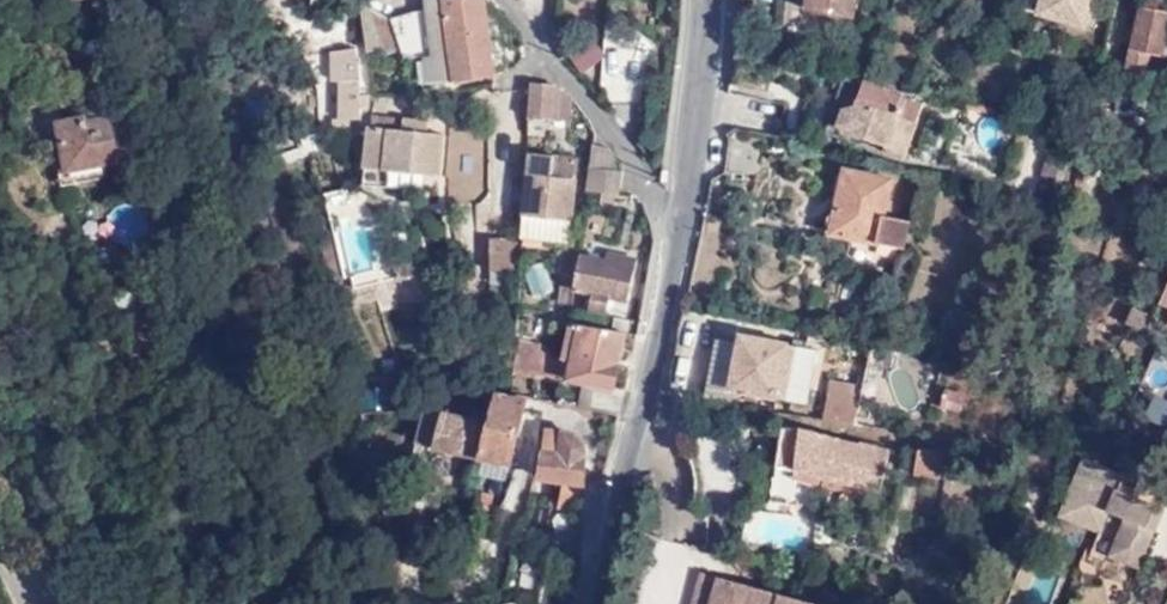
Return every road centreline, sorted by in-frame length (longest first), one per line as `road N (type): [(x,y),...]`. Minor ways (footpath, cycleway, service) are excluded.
road 1 (tertiary): [(590,603),(657,359),(707,0)]

